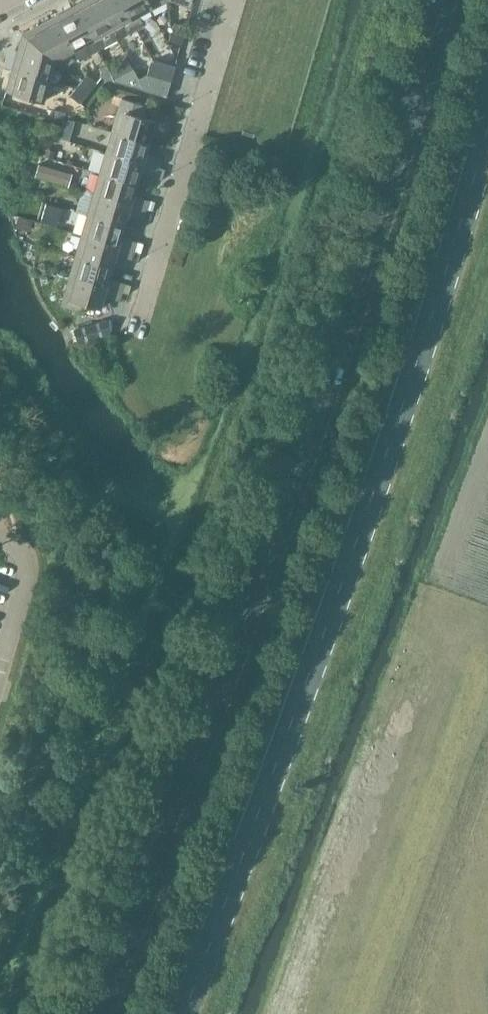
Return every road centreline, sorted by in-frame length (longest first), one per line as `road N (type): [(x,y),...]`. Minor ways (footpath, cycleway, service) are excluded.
road 1 (primary): [(436,0),(359,286),(104,1013)]
road 2 (primary): [(181,1013),(326,633),(487,131)]
road 3 (residential): [(141,329),(236,0)]
road 4 (residential): [(0,654),(26,562),(0,546)]

